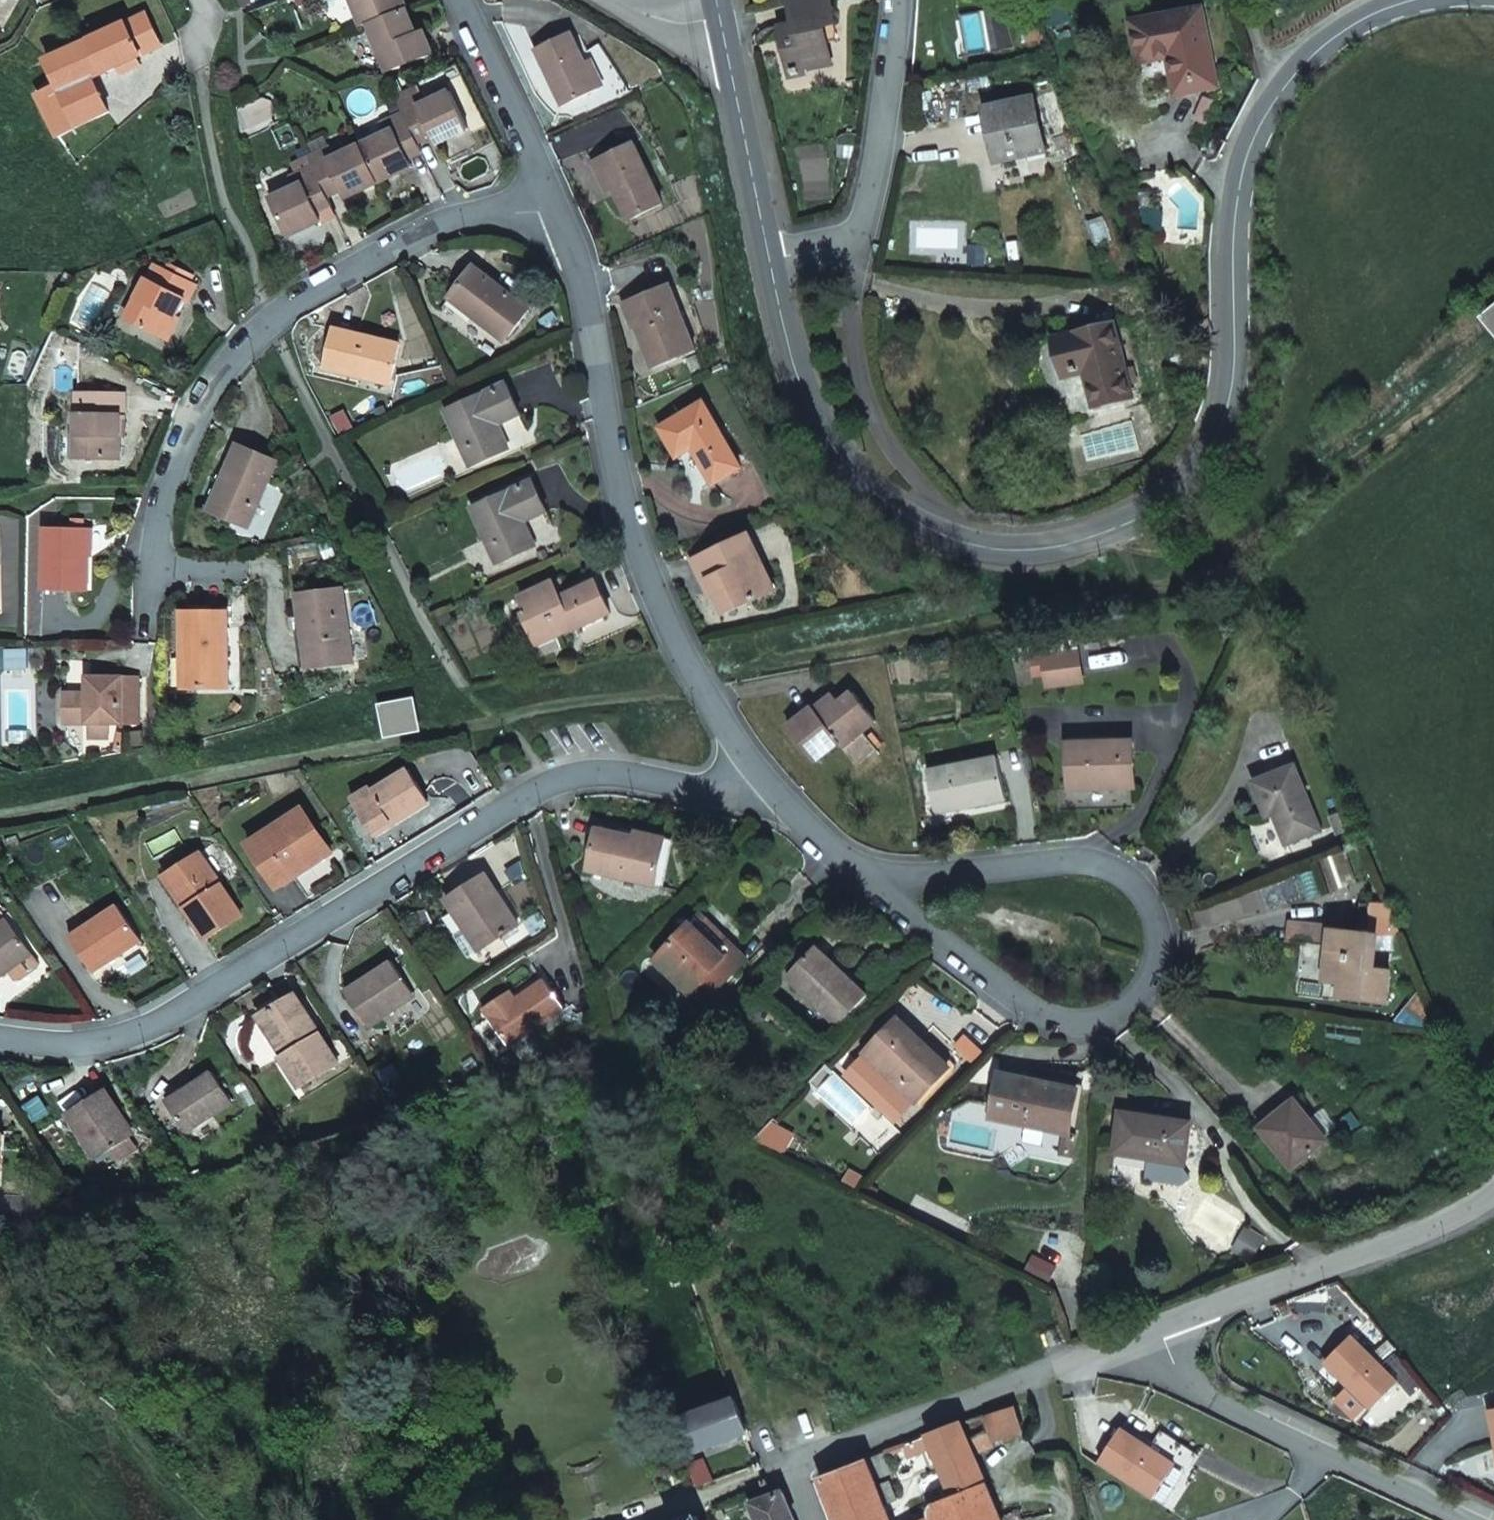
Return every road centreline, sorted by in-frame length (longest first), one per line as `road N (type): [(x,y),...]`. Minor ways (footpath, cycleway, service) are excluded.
road 1 (tertiary): [(1409,0),(1351,24),(1315,53),(1259,128),(1241,181),(1235,243),(1235,397),(1218,455),(1167,508),(1075,545),(1010,551),(926,527),(874,489),(839,446),(801,376),(770,256)]
road 2 (residential): [(0,1040),(97,1044),(169,1020),(576,775),(650,779),(730,803),(776,790)]
road 3 (residential): [(854,872),(1052,1025),(1103,1025),(1142,997),(1161,955),(1153,912),(1124,878),(1089,861),(927,874)]
road 4 (residential): [(146,626),(164,480),(213,370),(277,316),(366,259),(486,213),(555,206)]
road 5 (residential): [(555,206),(634,547),(724,727),(776,790)]
road 6 (residential): [(1123,1336),(1492,1519)]
road 7 (residential): [(1493,1184),(1470,1203),(1123,1336)]
road 8 (residential): [(1123,1336),(794,1462)]
road 9 (unclassified): [(937,496),(887,438),(863,381),(860,235)]
road 10 (tertiary): [(770,256),(724,28)]
road 11 (residential): [(464,0),(555,206)]
road 12 (unclassified): [(877,210),(895,0)]

